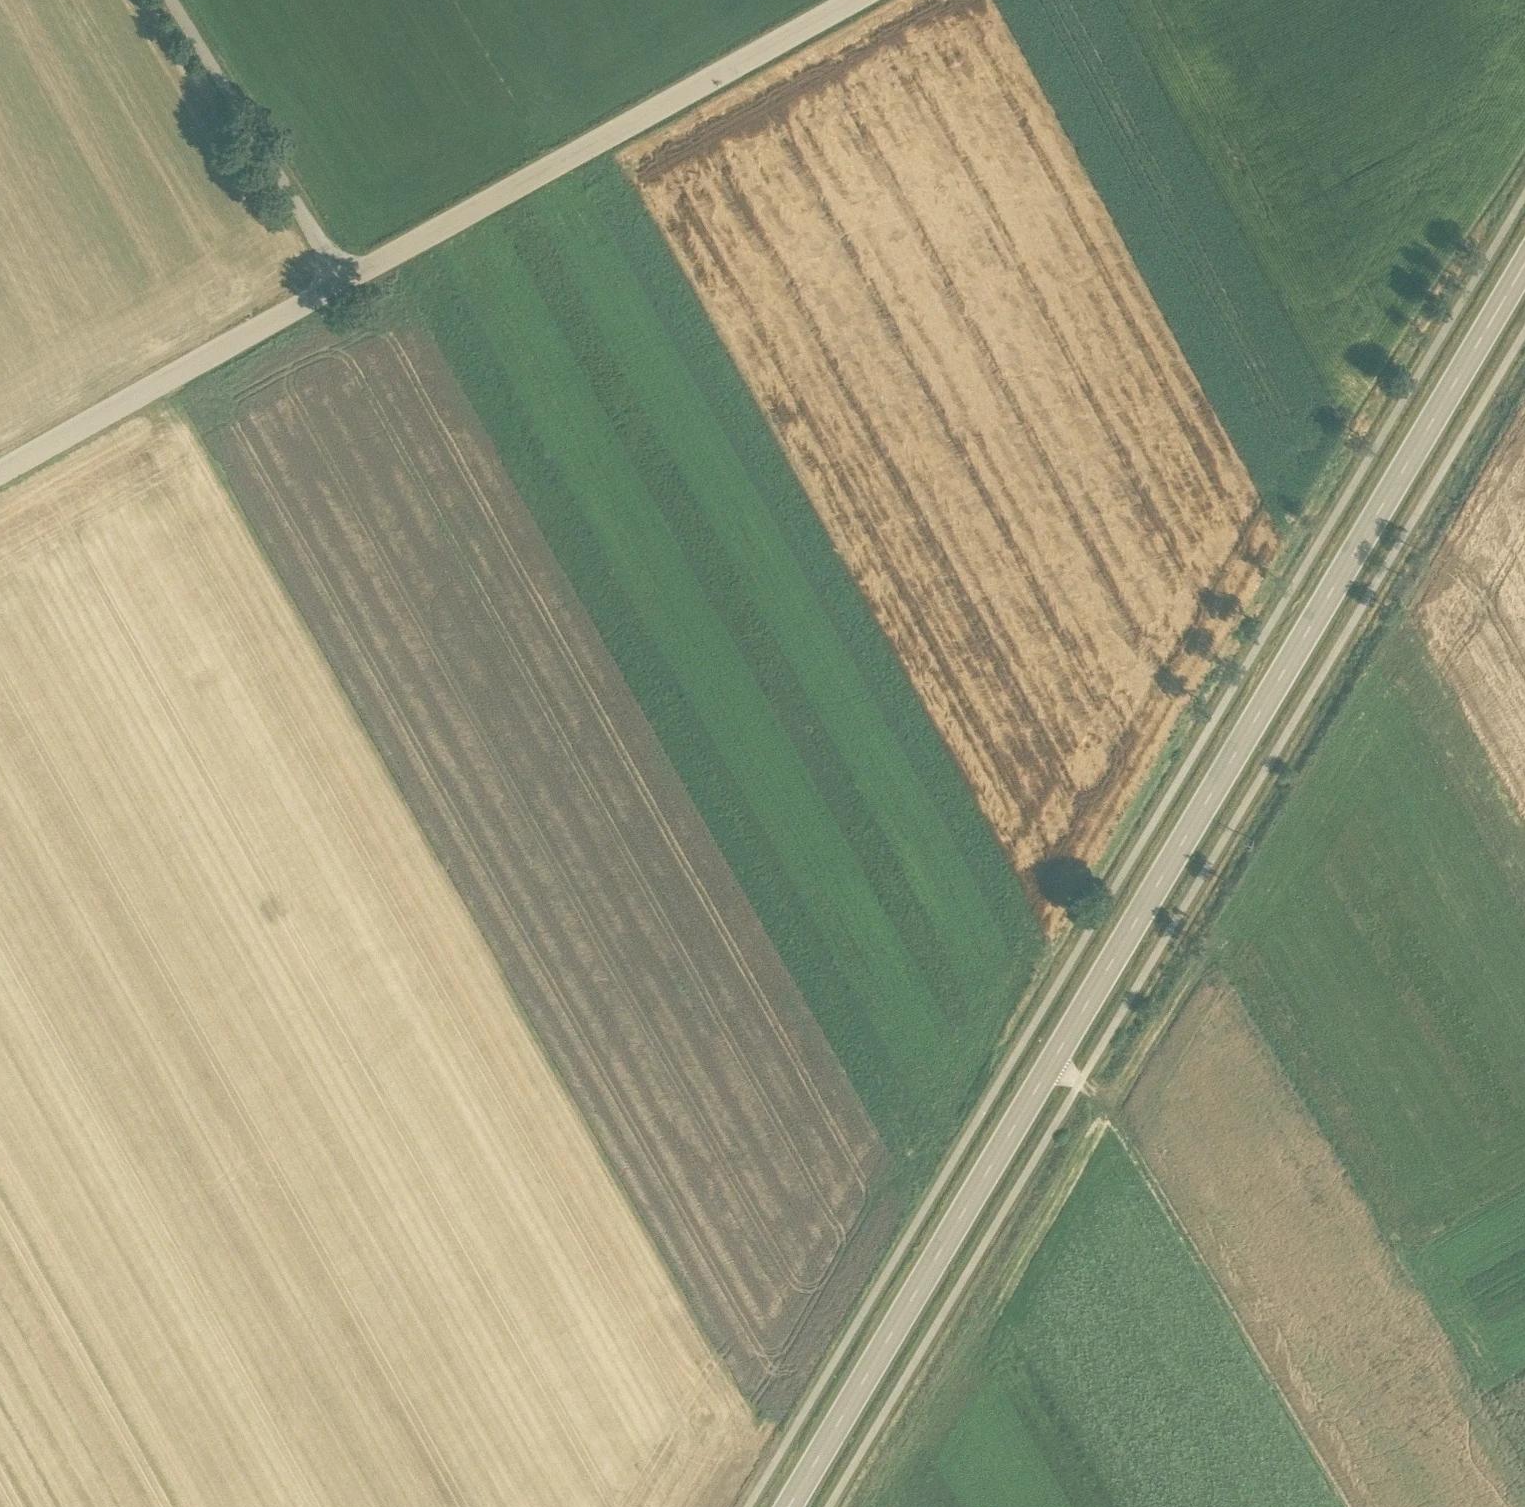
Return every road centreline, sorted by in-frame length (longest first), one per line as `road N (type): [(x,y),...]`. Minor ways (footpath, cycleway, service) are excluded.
road 1 (primary): [(788,1506),(1524,263)]
road 2 (unclassified): [(853,0),(342,280)]
road 3 (unclassified): [(342,280),(0,471)]
road 4 (unclassified): [(342,280),(170,0)]

